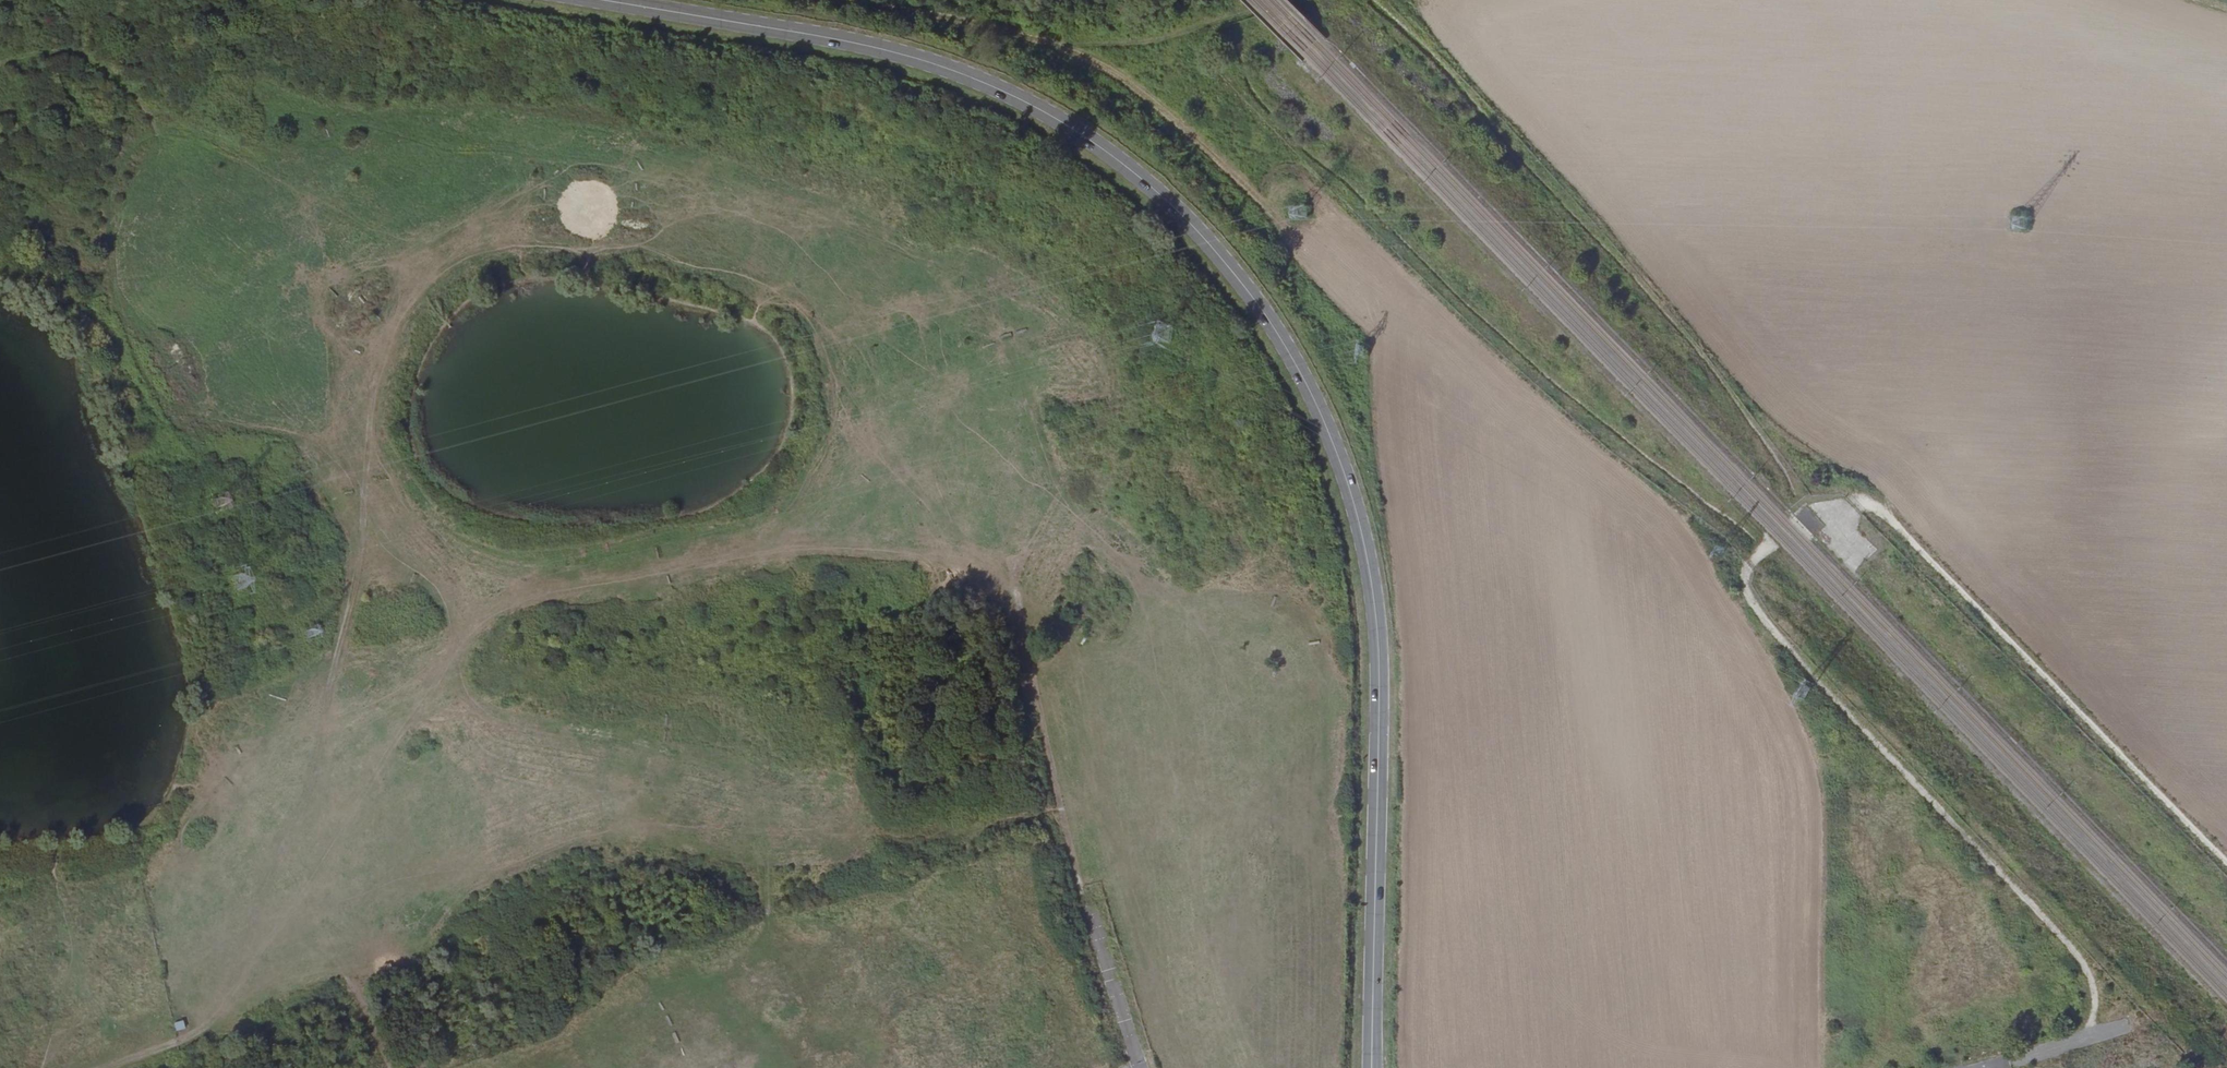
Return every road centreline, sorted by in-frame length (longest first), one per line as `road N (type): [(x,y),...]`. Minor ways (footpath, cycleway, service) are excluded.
road 1 (secondary): [(580,0),(940,65),(987,84),(1119,161),(1233,272),(1317,406),(1358,519),(1371,585),(1379,670),(1371,1067)]
road 2 (track): [(2084,1043),(2096,1004),(2083,957),(1752,595),(1750,563)]
road 3 (track): [(1853,506),(1880,509),(2226,858)]

